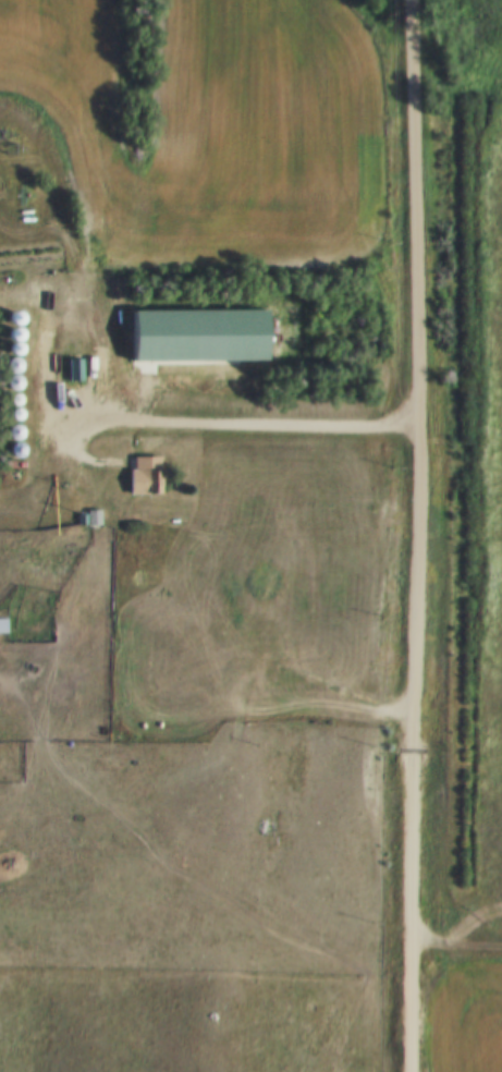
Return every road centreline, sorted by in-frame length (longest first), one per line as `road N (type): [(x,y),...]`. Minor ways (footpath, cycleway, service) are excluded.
road 1 (residential): [(415,429),(412,0)]

